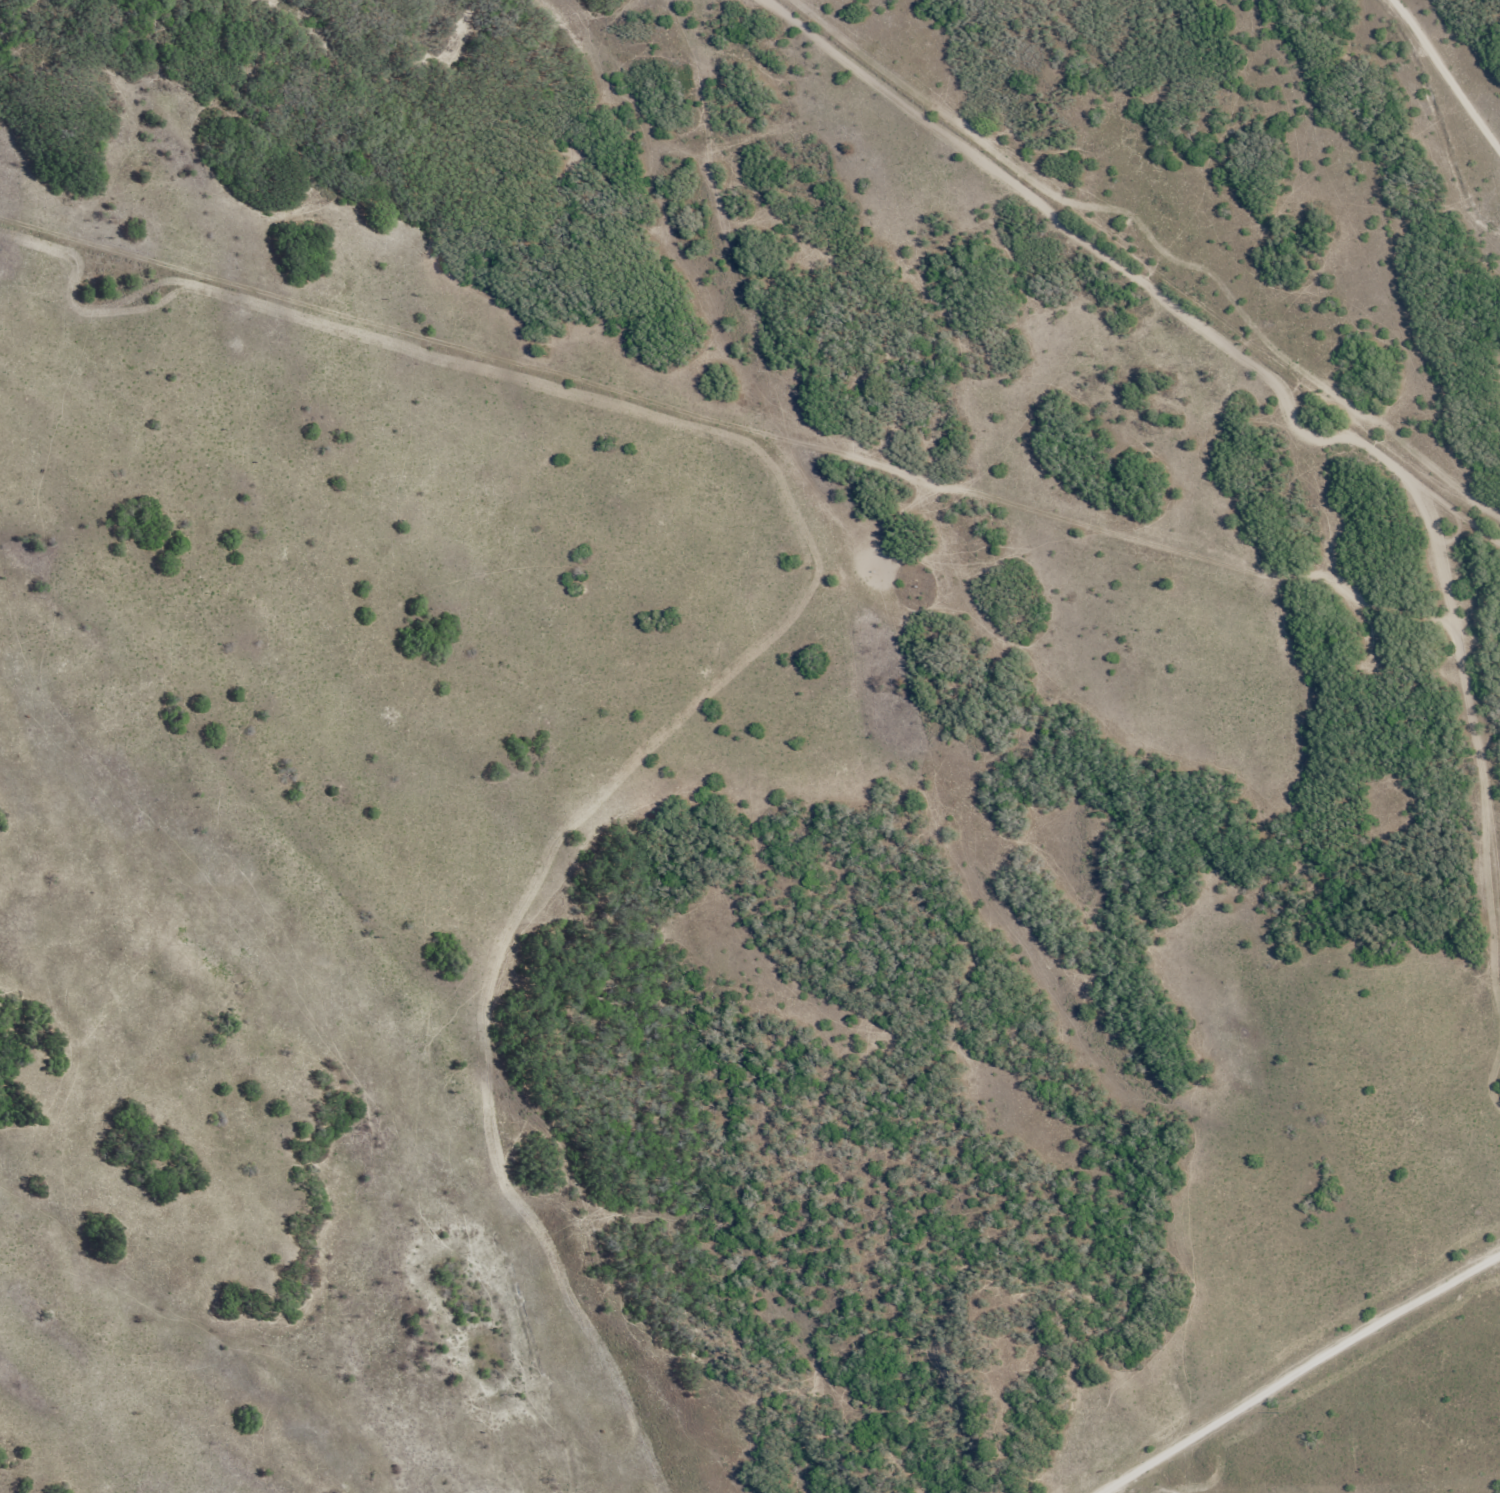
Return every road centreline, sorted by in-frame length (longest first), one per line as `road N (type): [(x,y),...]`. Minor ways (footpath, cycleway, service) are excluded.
road 1 (residential): [(1077,1492),(1499,1264)]

